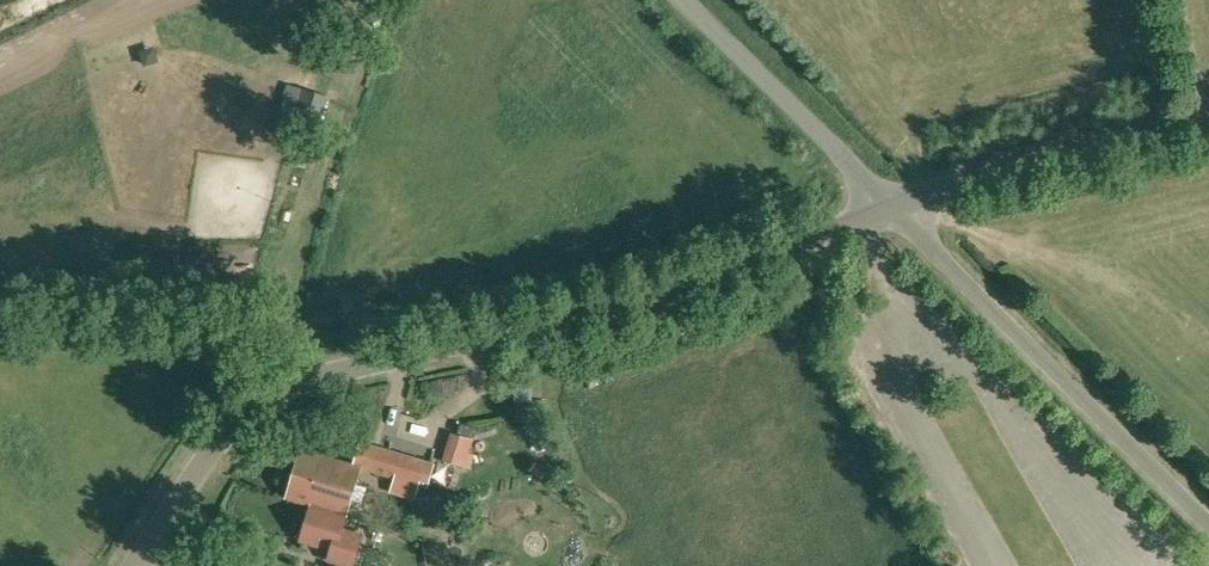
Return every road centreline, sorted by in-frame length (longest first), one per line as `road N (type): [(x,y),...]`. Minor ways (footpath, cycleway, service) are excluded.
road 1 (unclassified): [(140,565),(243,394),(654,295),(758,262),(895,204)]
road 2 (unclassified): [(1208,522),(895,204)]
road 3 (unclassified): [(895,204),(1208,124)]
road 4 (unclassified): [(895,204),(689,0)]

